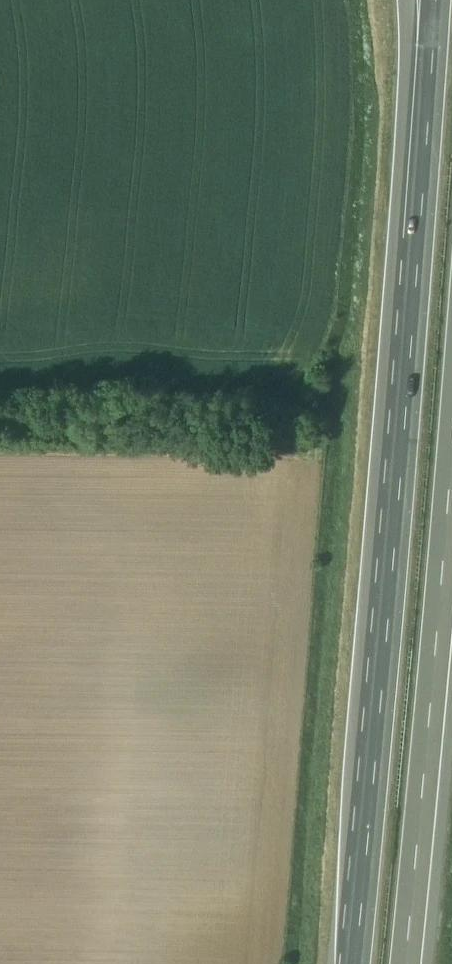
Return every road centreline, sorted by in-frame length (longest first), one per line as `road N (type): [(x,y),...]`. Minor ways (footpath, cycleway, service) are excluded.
road 1 (motorway): [(427,0),(346,963)]
road 2 (motorway): [(412,963),(451,548)]

